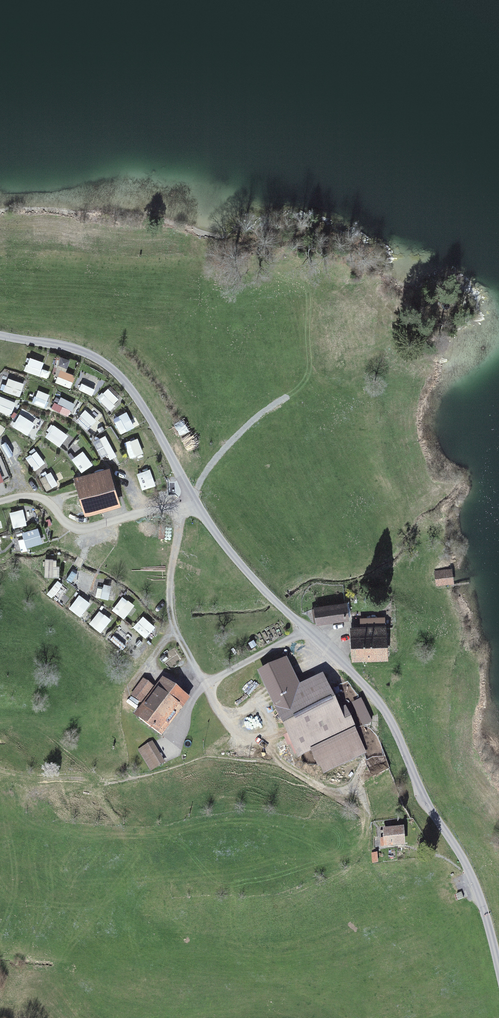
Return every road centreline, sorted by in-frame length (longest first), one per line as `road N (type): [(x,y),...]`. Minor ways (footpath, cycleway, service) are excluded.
road 1 (unclassified): [(0,336),(72,348),(117,374),(212,531),(370,692),(473,879),(498,972)]
road 2 (track): [(0,502),(35,496),(79,529),(192,502),(180,518),(170,576),(175,630),(222,722),(275,745)]

